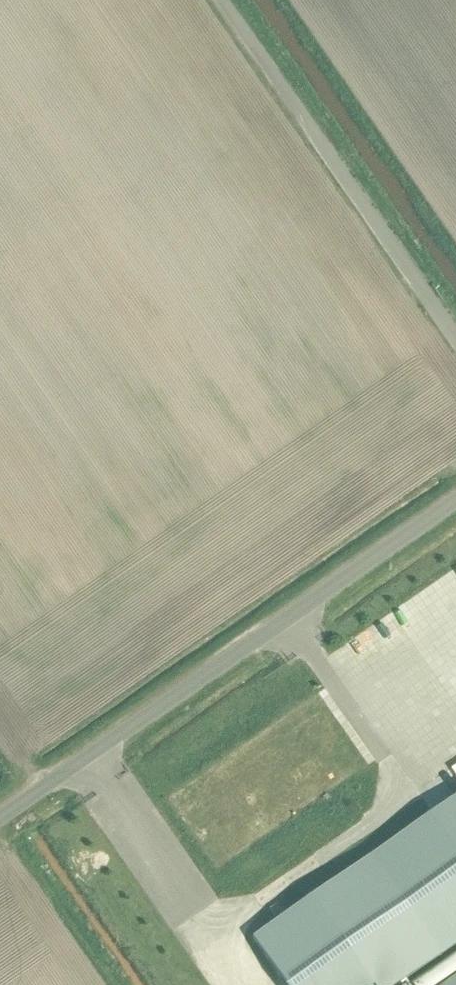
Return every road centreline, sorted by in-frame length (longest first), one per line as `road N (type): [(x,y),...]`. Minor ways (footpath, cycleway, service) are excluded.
road 1 (unclassified): [(0,817),(455,499)]

